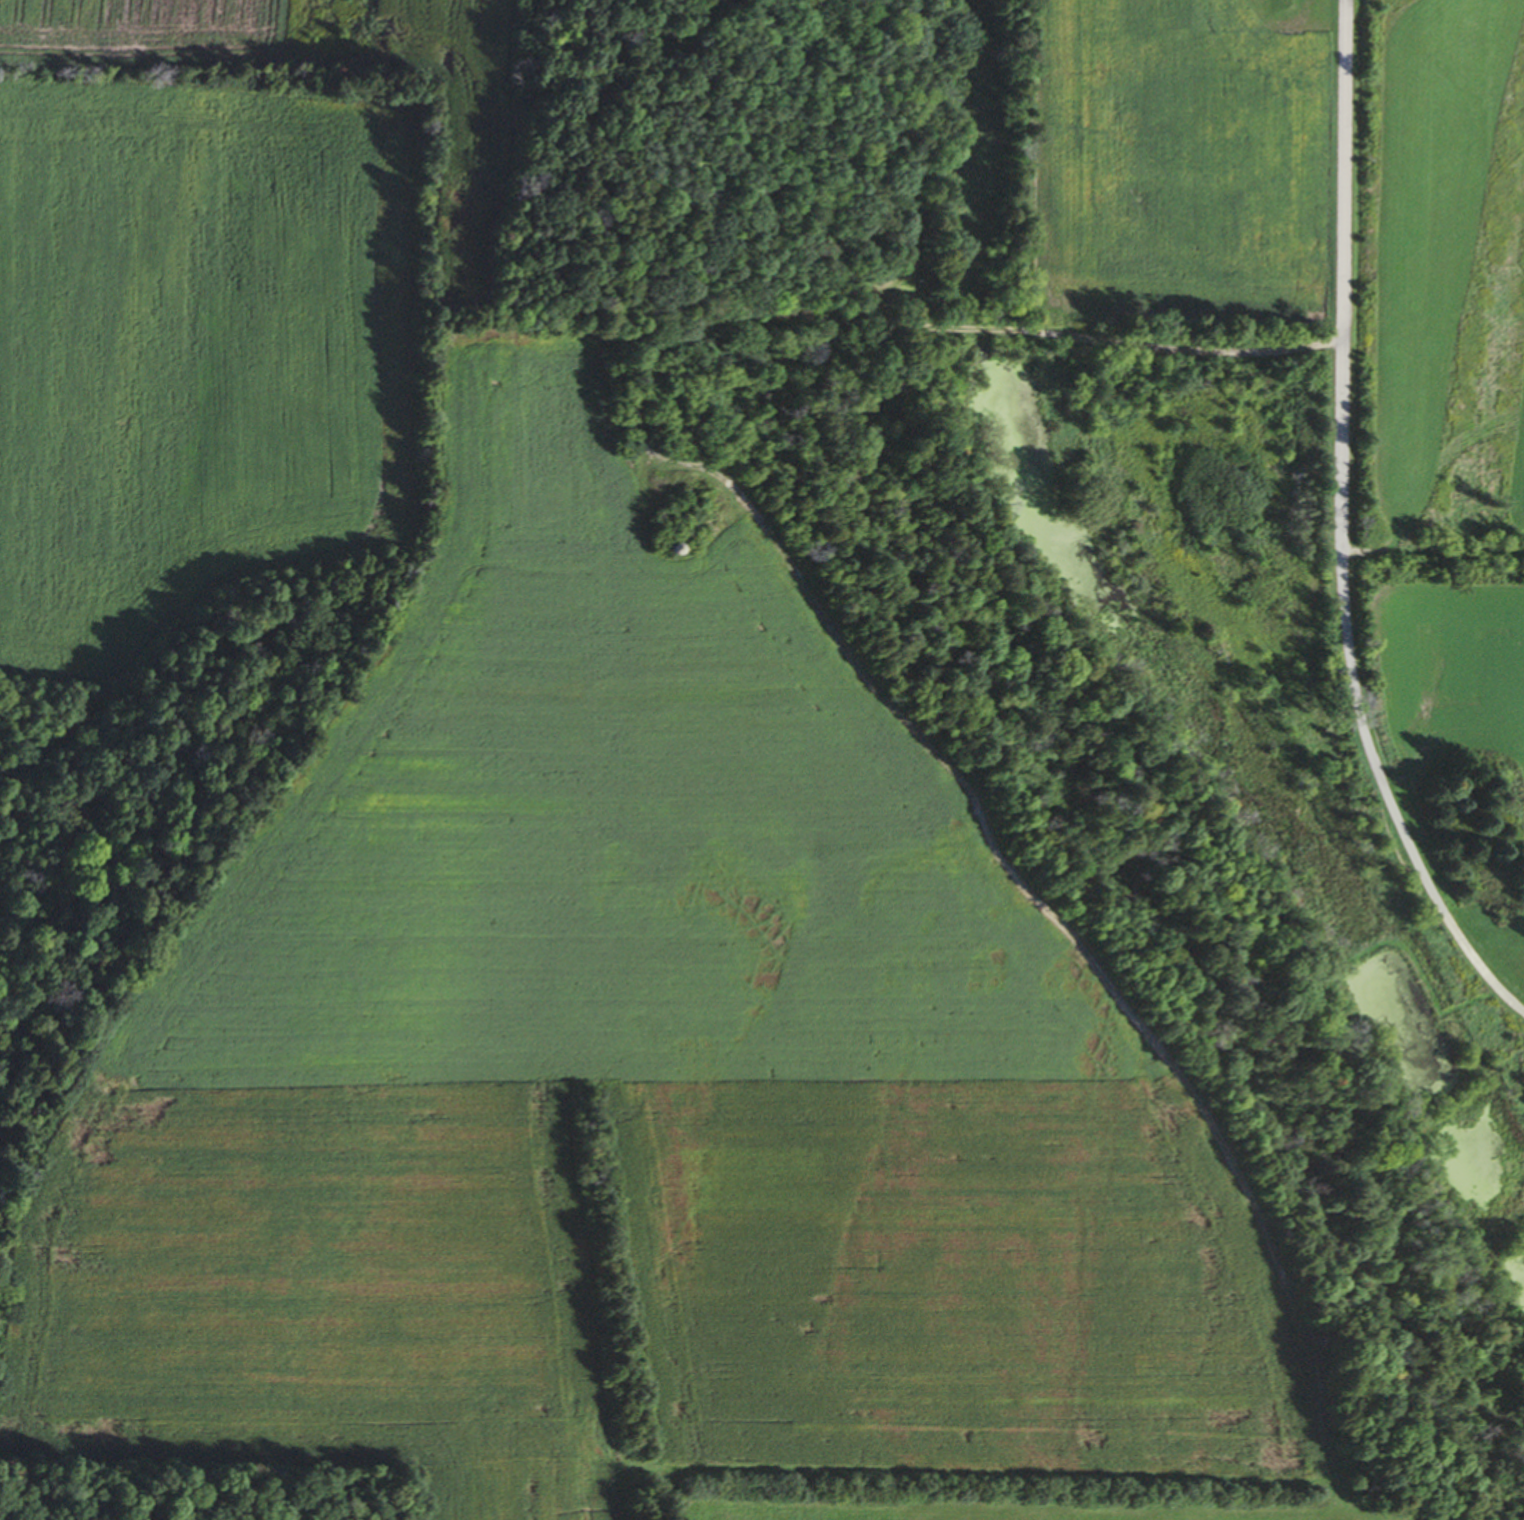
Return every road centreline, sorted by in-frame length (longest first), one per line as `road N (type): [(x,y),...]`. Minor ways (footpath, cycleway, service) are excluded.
road 1 (residential): [(1343,555),(1350,0)]

